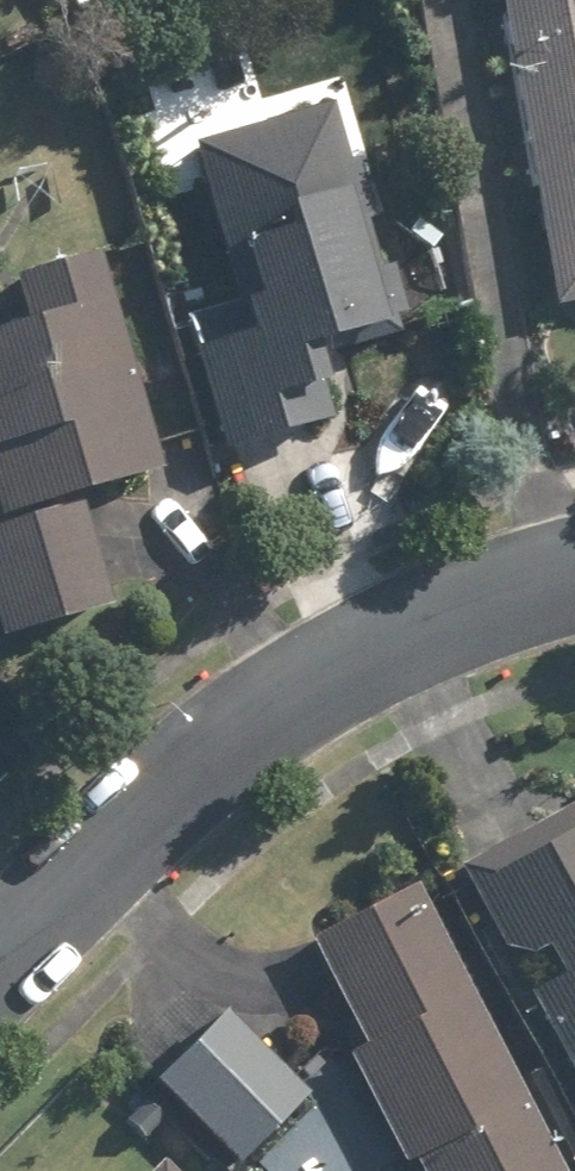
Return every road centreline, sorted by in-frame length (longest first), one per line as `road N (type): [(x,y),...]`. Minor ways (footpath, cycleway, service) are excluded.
road 1 (residential): [(574,576),(479,603),(286,698),(116,835),(0,952)]

